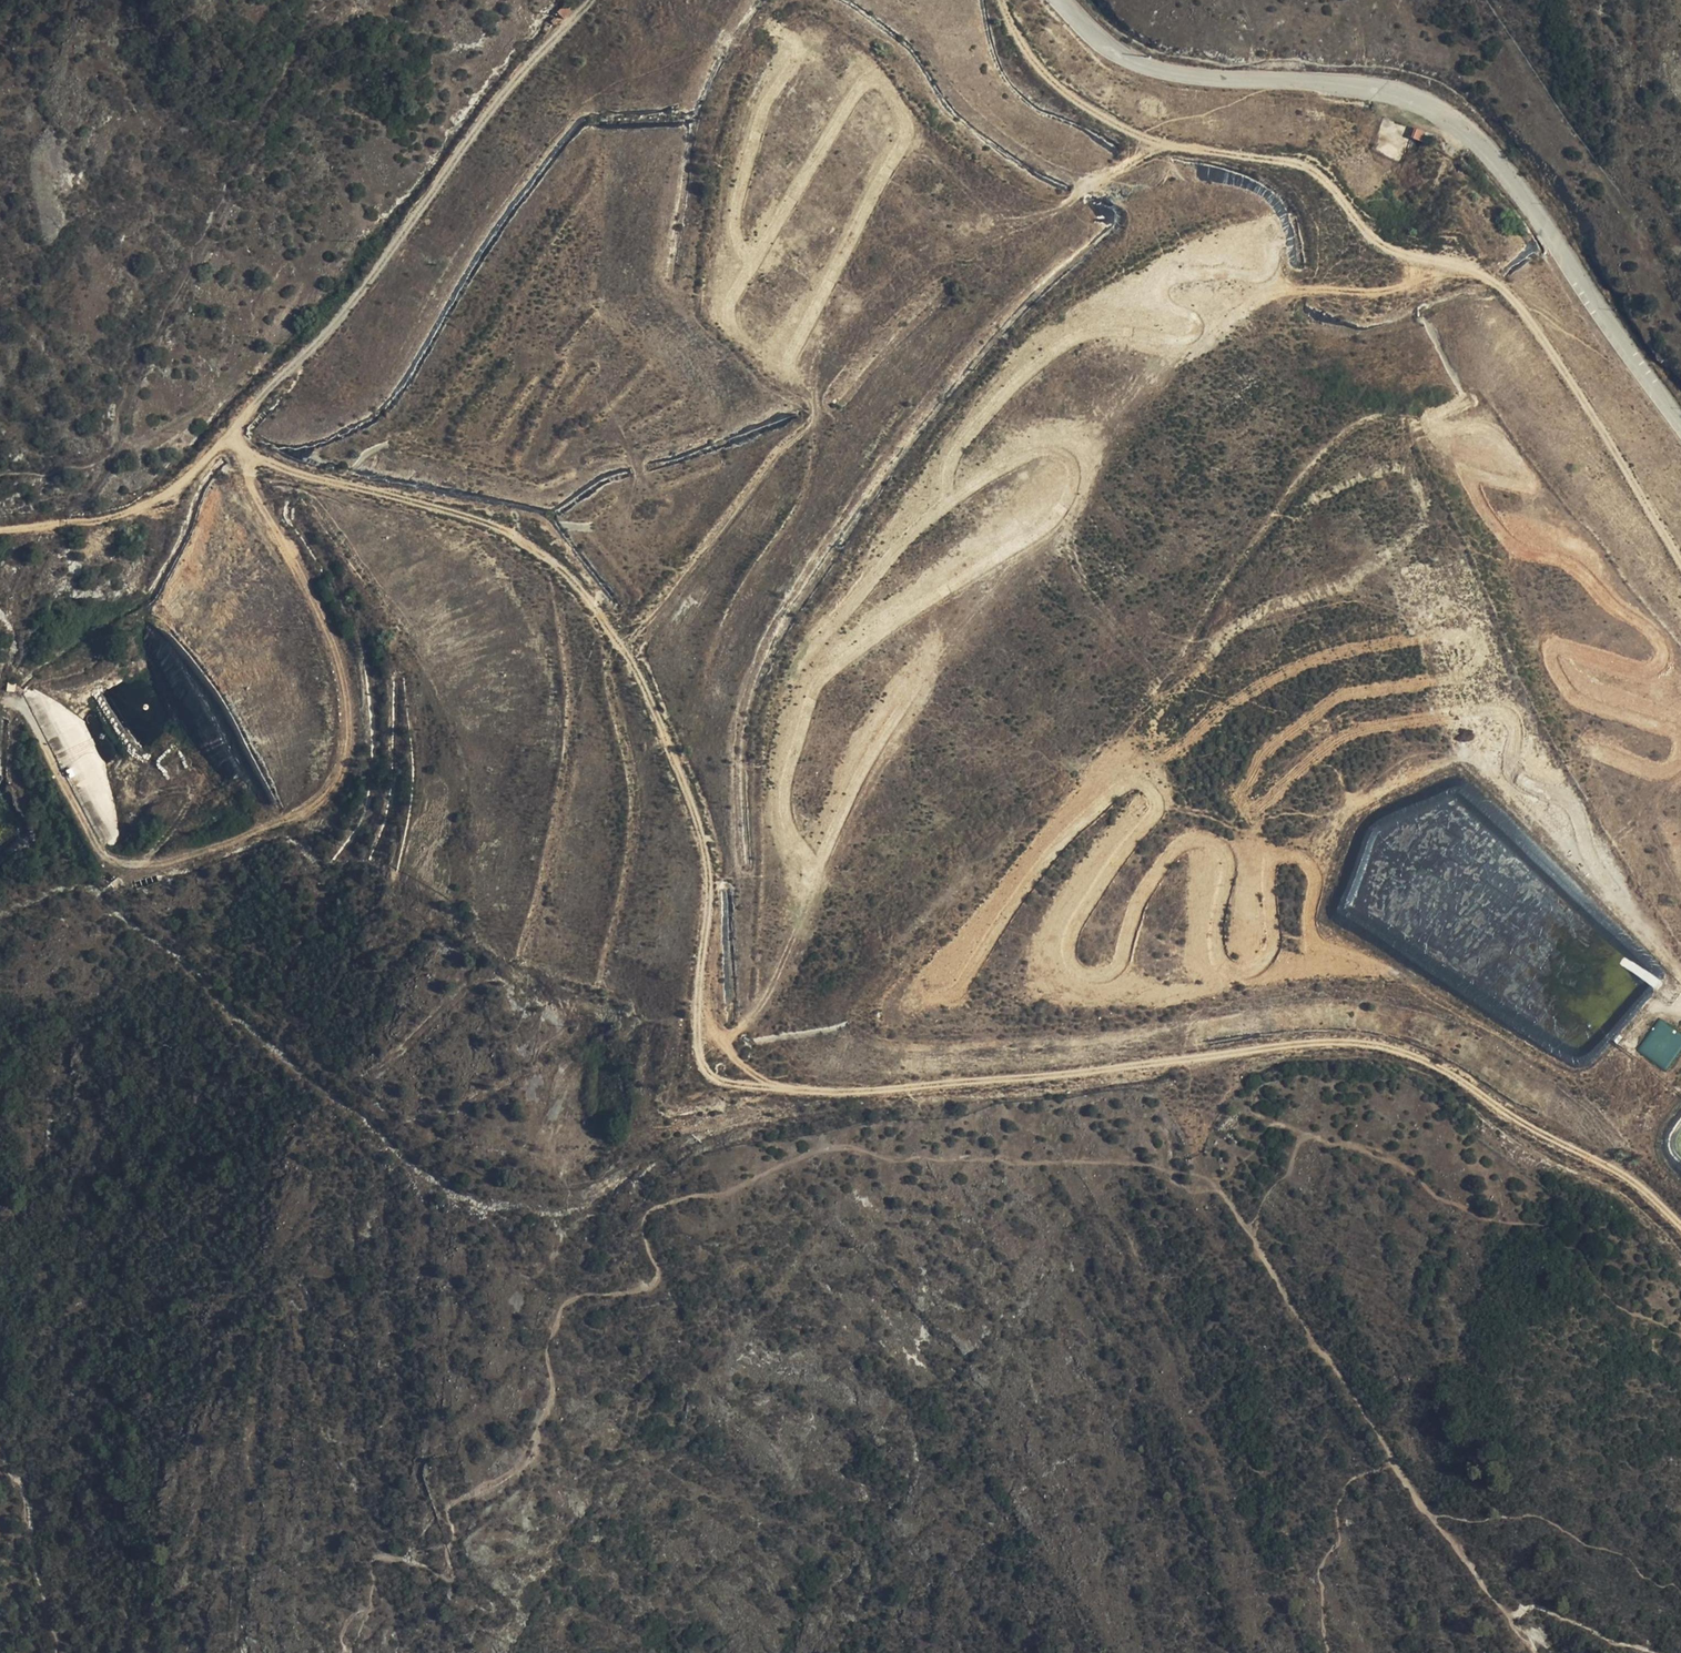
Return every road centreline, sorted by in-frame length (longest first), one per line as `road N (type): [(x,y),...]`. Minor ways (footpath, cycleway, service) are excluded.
road 1 (track): [(0,699),(20,705),(38,730),(98,851),(115,863),(162,864),(307,812),(337,781),(348,750),(347,702),(338,655),(254,493),(245,454)]

